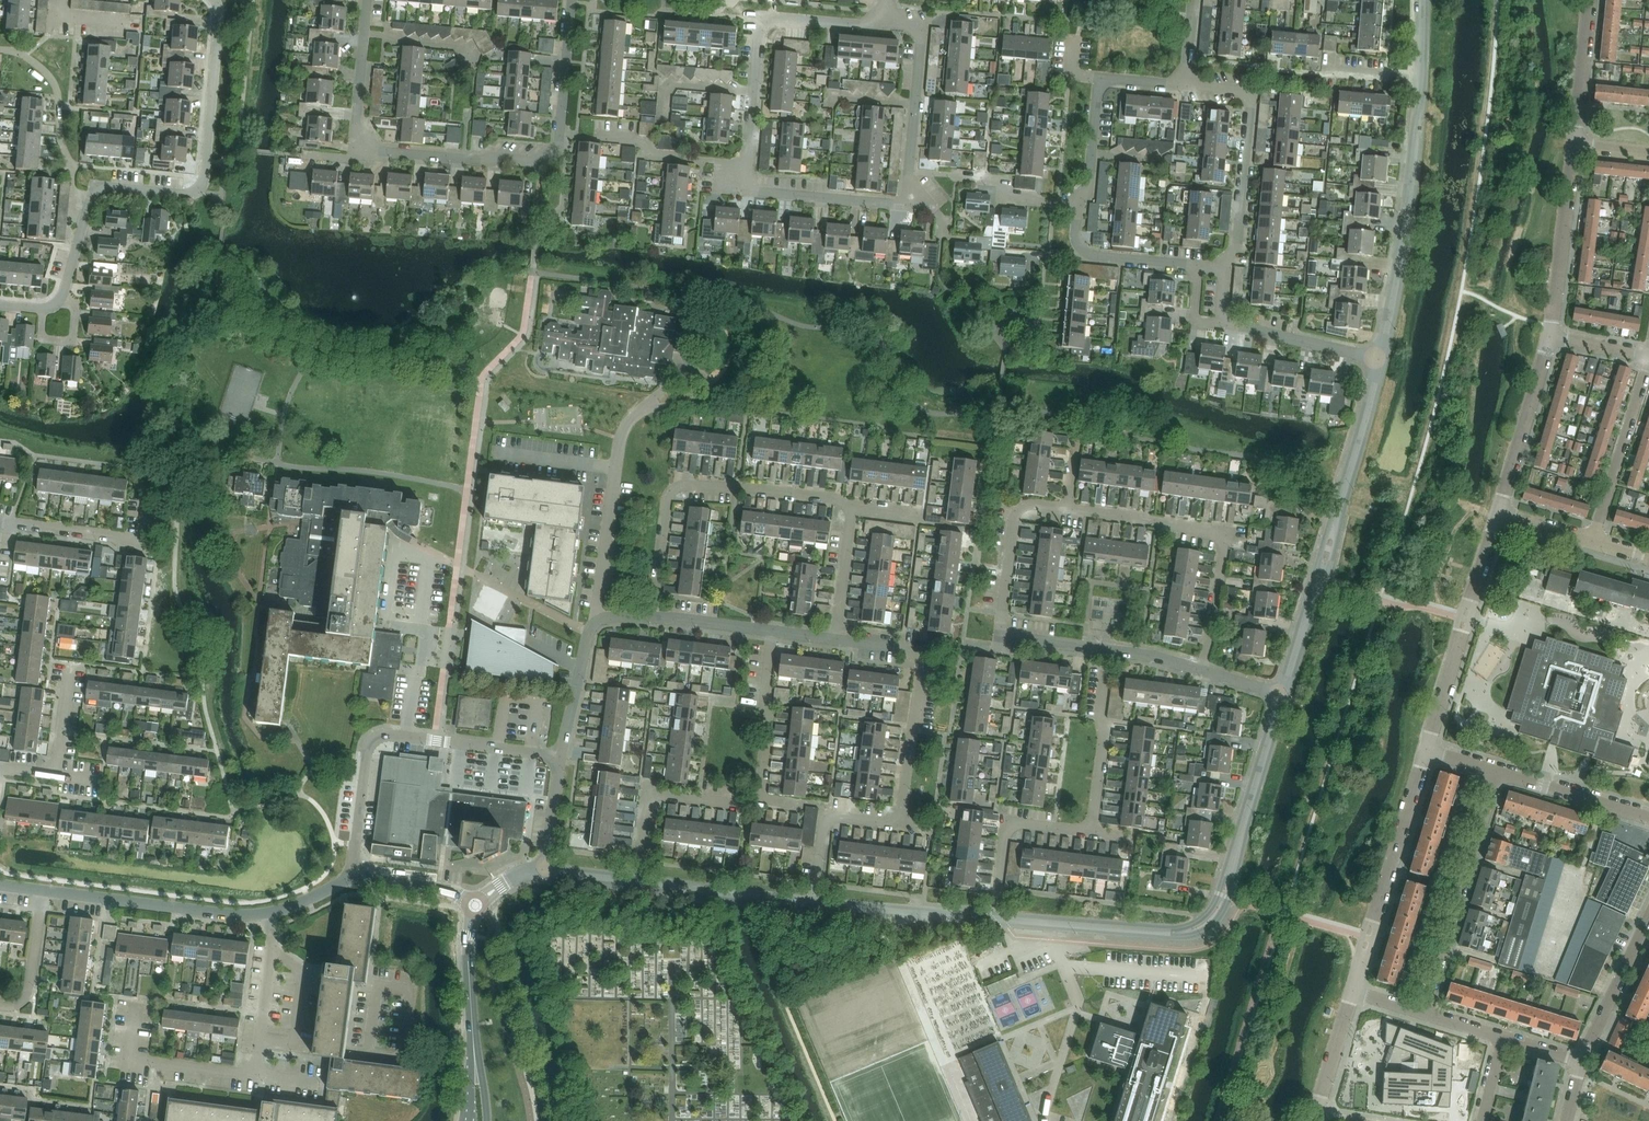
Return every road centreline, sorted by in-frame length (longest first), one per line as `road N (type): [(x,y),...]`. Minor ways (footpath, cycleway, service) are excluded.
road 1 (residential): [(572,0),(559,147),(541,162),(353,149),(368,0)]
road 2 (residential): [(0,306),(57,303),(95,187),(189,195),(202,184),(215,0)]
road 3 (residential): [(744,190),(906,205),(922,26),(883,23)]
road 4 (residential): [(1198,265),(1096,256),(1075,236),(1098,77),(1185,85)]
road 5 (residential): [(136,1008),(130,1058),(255,1075),(272,946),(266,913)]
road 6 (residential): [(560,756),(374,739),(351,878)]
road 7 (residential): [(652,618),(667,497),(677,487),(750,487),(852,508)]
road 8 (residential): [(1108,649),(998,635),(1016,511),(1034,504),(1067,509)]
road 9 (tertiary): [(1380,359),(1403,247),(1420,80)]
road 10 (residential): [(598,621),(620,439),(685,366)]
road 11 (residential): [(1423,1013),(1497,772)]
road 12 (residential): [(1185,85),(1252,91),(1236,254),(1226,267)]
road 13 (residential): [(266,913),(41,890)]
road 14 (residential): [(760,802),(646,793),(635,882)]
road 15 (residential): [(753,92),(760,16),(883,23)]
road 16 (residential): [(1549,337),(1574,145)]
road 17 (residential): [(1592,541),(1648,361)]
road 18 (residential): [(1091,833),(1108,649)]
road 19 (residential): [(994,919),(1006,821),(1091,833)]
road 20 (residential): [(1498,513),(1549,337)]
road 21 (tertiary): [(994,919),(813,904)]
road 22 (tertiary): [(813,904),(635,882)]
road 23 (tertiary): [(1282,694),(1232,863)]
road 24 (residential): [(900,826),(920,670),(914,653)]
road 25 (residential): [(1374,916),(1426,750)]
road 26 (residential): [(760,802),(772,630)]
road 27 (tertiary): [(1335,522),(1380,359)]
road 28 (residential): [(813,904),(824,816),(900,826)]
road 29 (tertiary): [(1158,931),(994,919)]
road 30 (residential): [(1380,359),(1221,324)]
road 31 (residential): [(1227,533),(1067,509)]
road 32 (residential): [(1581,1061),(1648,917)]
road 33 (residential): [(1648,818),(1497,772)]
road 34 (residential): [(1574,145),(1589,0)]
road 35 (residential): [(0,521),(141,540)]
road 36 (residential): [(560,756),(598,621)]
road 37 (residential): [(1201,670),(1227,533)]
road 38 (residential): [(0,1003),(27,993),(41,890)]
road 39 (residential): [(836,639),(852,508)]
road 40 (residential): [(1314,1116),(1352,991)]
road 41 (residential): [(476,906),(455,892),(351,878)]
road 42 (tertiary): [(473,1033),(468,945),(476,906)]
road 43 (tertiary): [(1158,931),(1187,936),(1212,925),(1231,890),(1232,863)]
road 44 (residential): [(652,618),(772,630)]

